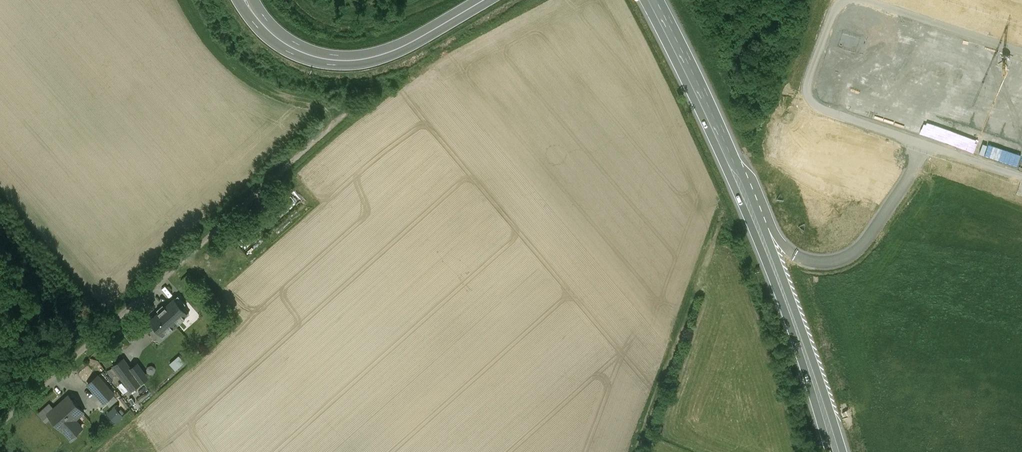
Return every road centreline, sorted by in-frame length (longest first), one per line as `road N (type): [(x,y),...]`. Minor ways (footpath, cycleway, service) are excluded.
road 1 (primary): [(655,0),(736,170),(837,451)]
road 2 (unclassified): [(349,112),(0,424)]
road 3 (trunk): [(240,0),(287,49),(346,64),(410,48),(492,0)]
road 4 (trunk): [(473,0),(385,49),(344,55),(292,40),(255,0)]

